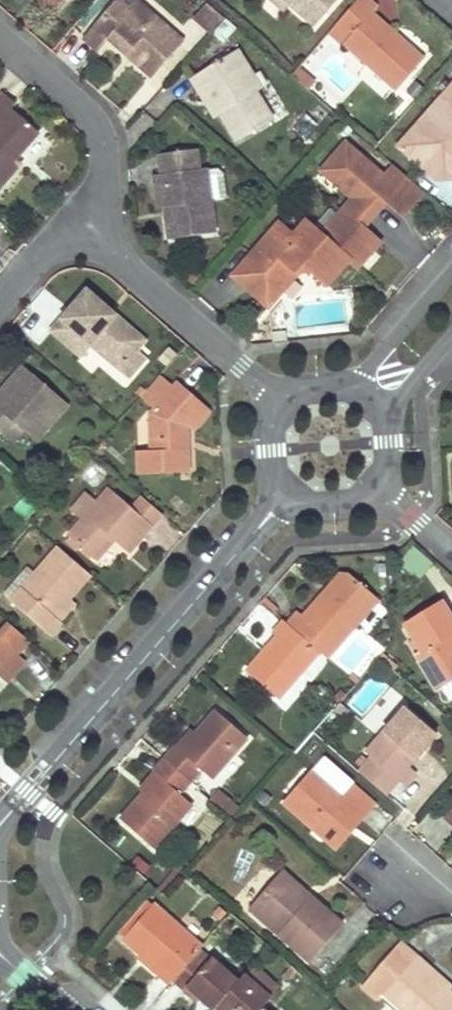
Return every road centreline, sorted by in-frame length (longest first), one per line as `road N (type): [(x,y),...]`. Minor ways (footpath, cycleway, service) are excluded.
road 1 (tertiary): [(0,823),(289,491)]
road 2 (residential): [(89,226),(283,408)]
road 3 (residential): [(0,41),(100,136),(105,171),(89,226)]
road 4 (tertiary): [(451,271),(350,391)]

